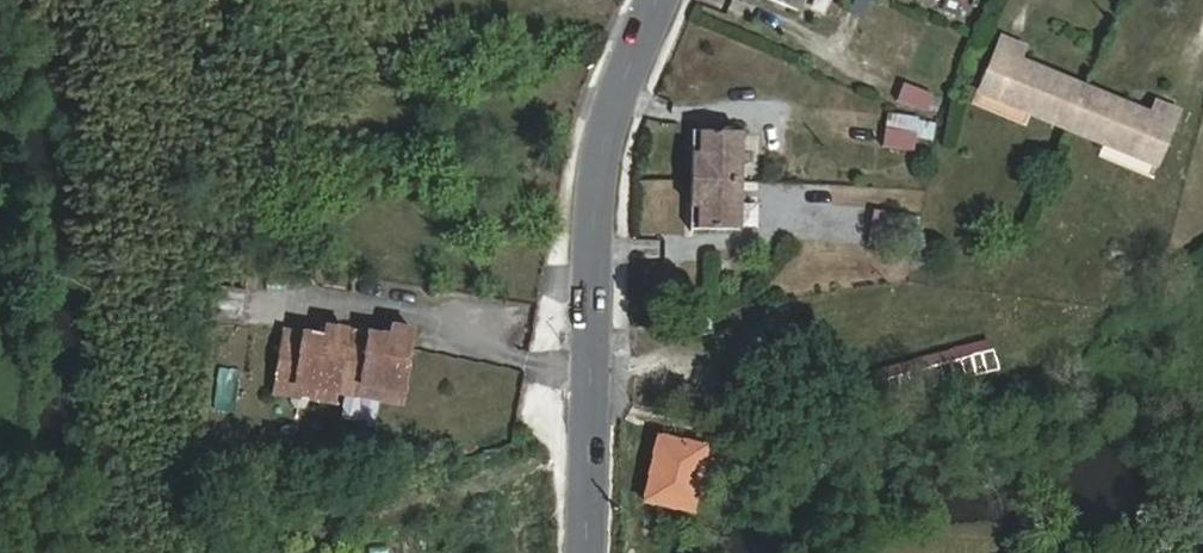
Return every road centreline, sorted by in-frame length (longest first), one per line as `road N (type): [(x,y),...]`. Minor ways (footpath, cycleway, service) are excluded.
road 1 (tertiary): [(586,552),(591,363),(637,54),(660,0)]

